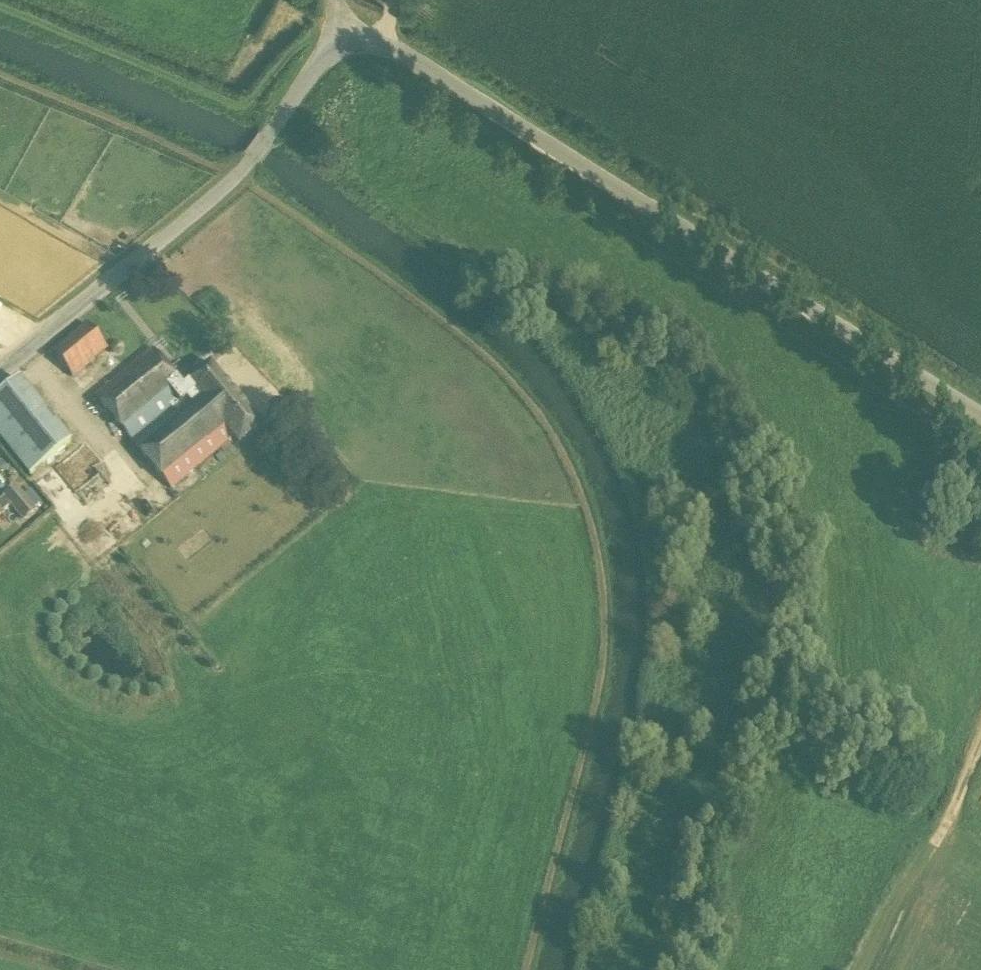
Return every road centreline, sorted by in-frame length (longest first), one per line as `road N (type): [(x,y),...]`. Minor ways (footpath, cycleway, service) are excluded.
road 1 (unclassified): [(980,416),(390,45),(334,47),(275,125)]
road 2 (unclassified): [(0,381),(237,173),(275,125)]
road 3 (track): [(872,969),(980,733)]

